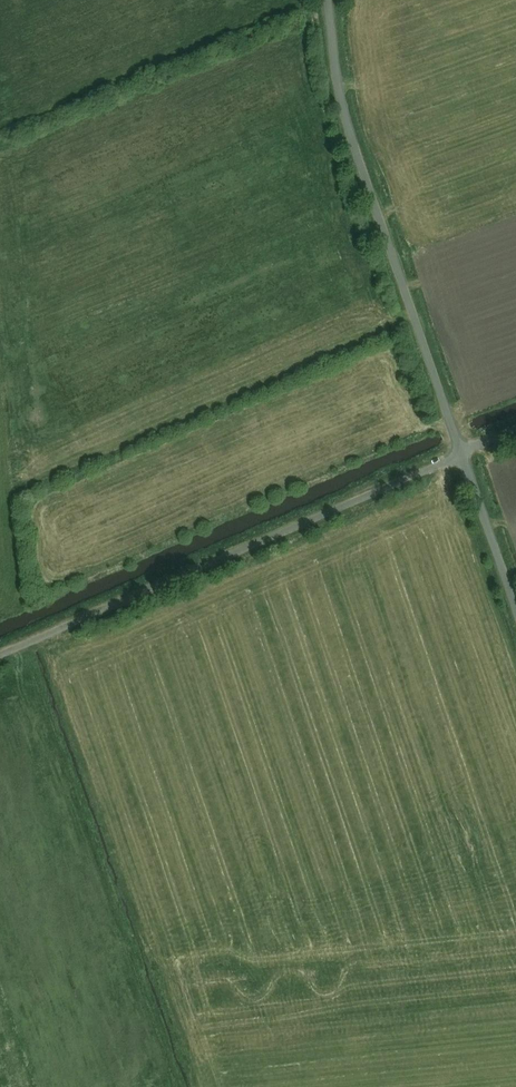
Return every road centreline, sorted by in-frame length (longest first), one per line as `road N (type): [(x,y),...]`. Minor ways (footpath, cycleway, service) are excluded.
road 1 (unclassified): [(327,0),(344,114),(515,607)]
road 2 (track): [(0,654),(515,432)]

